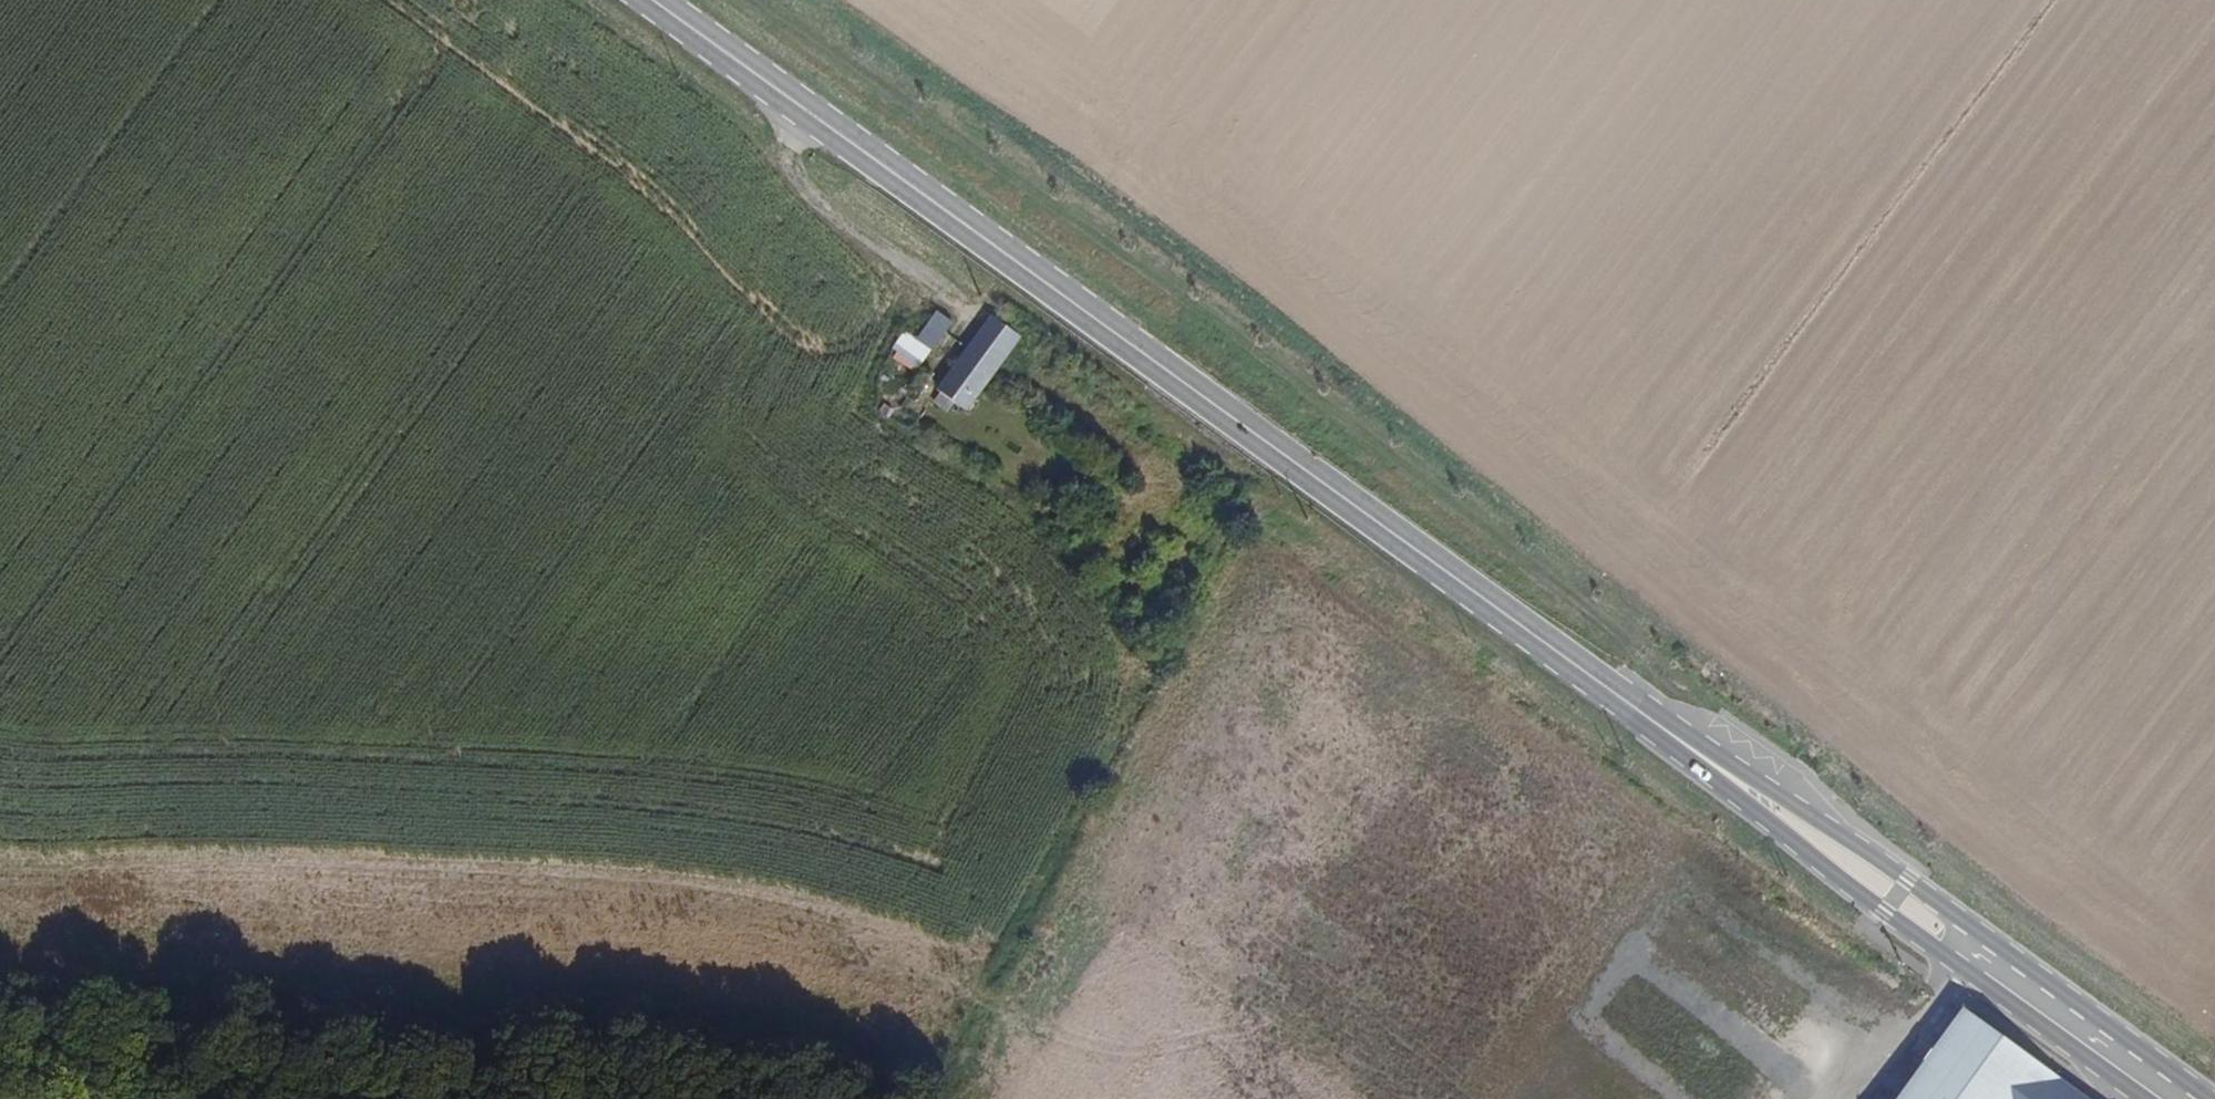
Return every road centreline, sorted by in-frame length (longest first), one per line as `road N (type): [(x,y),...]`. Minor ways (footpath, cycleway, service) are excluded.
road 1 (primary): [(2180,1098),(653,0)]
road 2 (track): [(800,106),(791,158),(808,192),(955,297),(962,310),(963,323),(918,394)]

